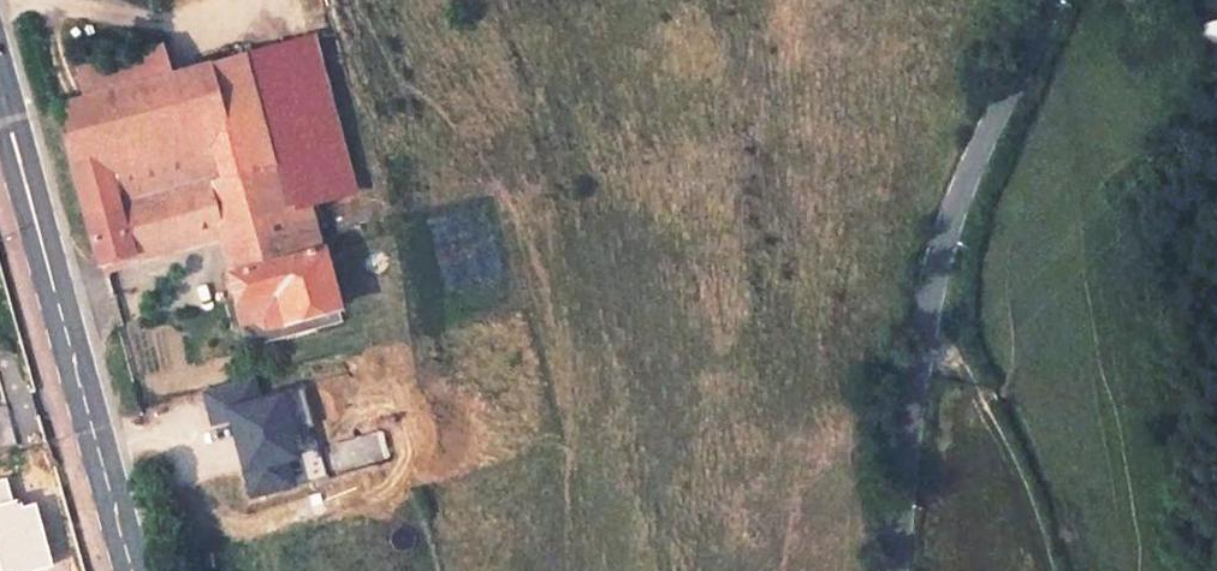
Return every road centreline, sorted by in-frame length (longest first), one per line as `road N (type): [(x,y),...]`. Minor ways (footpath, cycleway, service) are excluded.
road 1 (residential): [(1055,0),(976,158),(947,237),(927,316),(897,570)]
road 2 (secondary): [(133,570),(13,131)]

